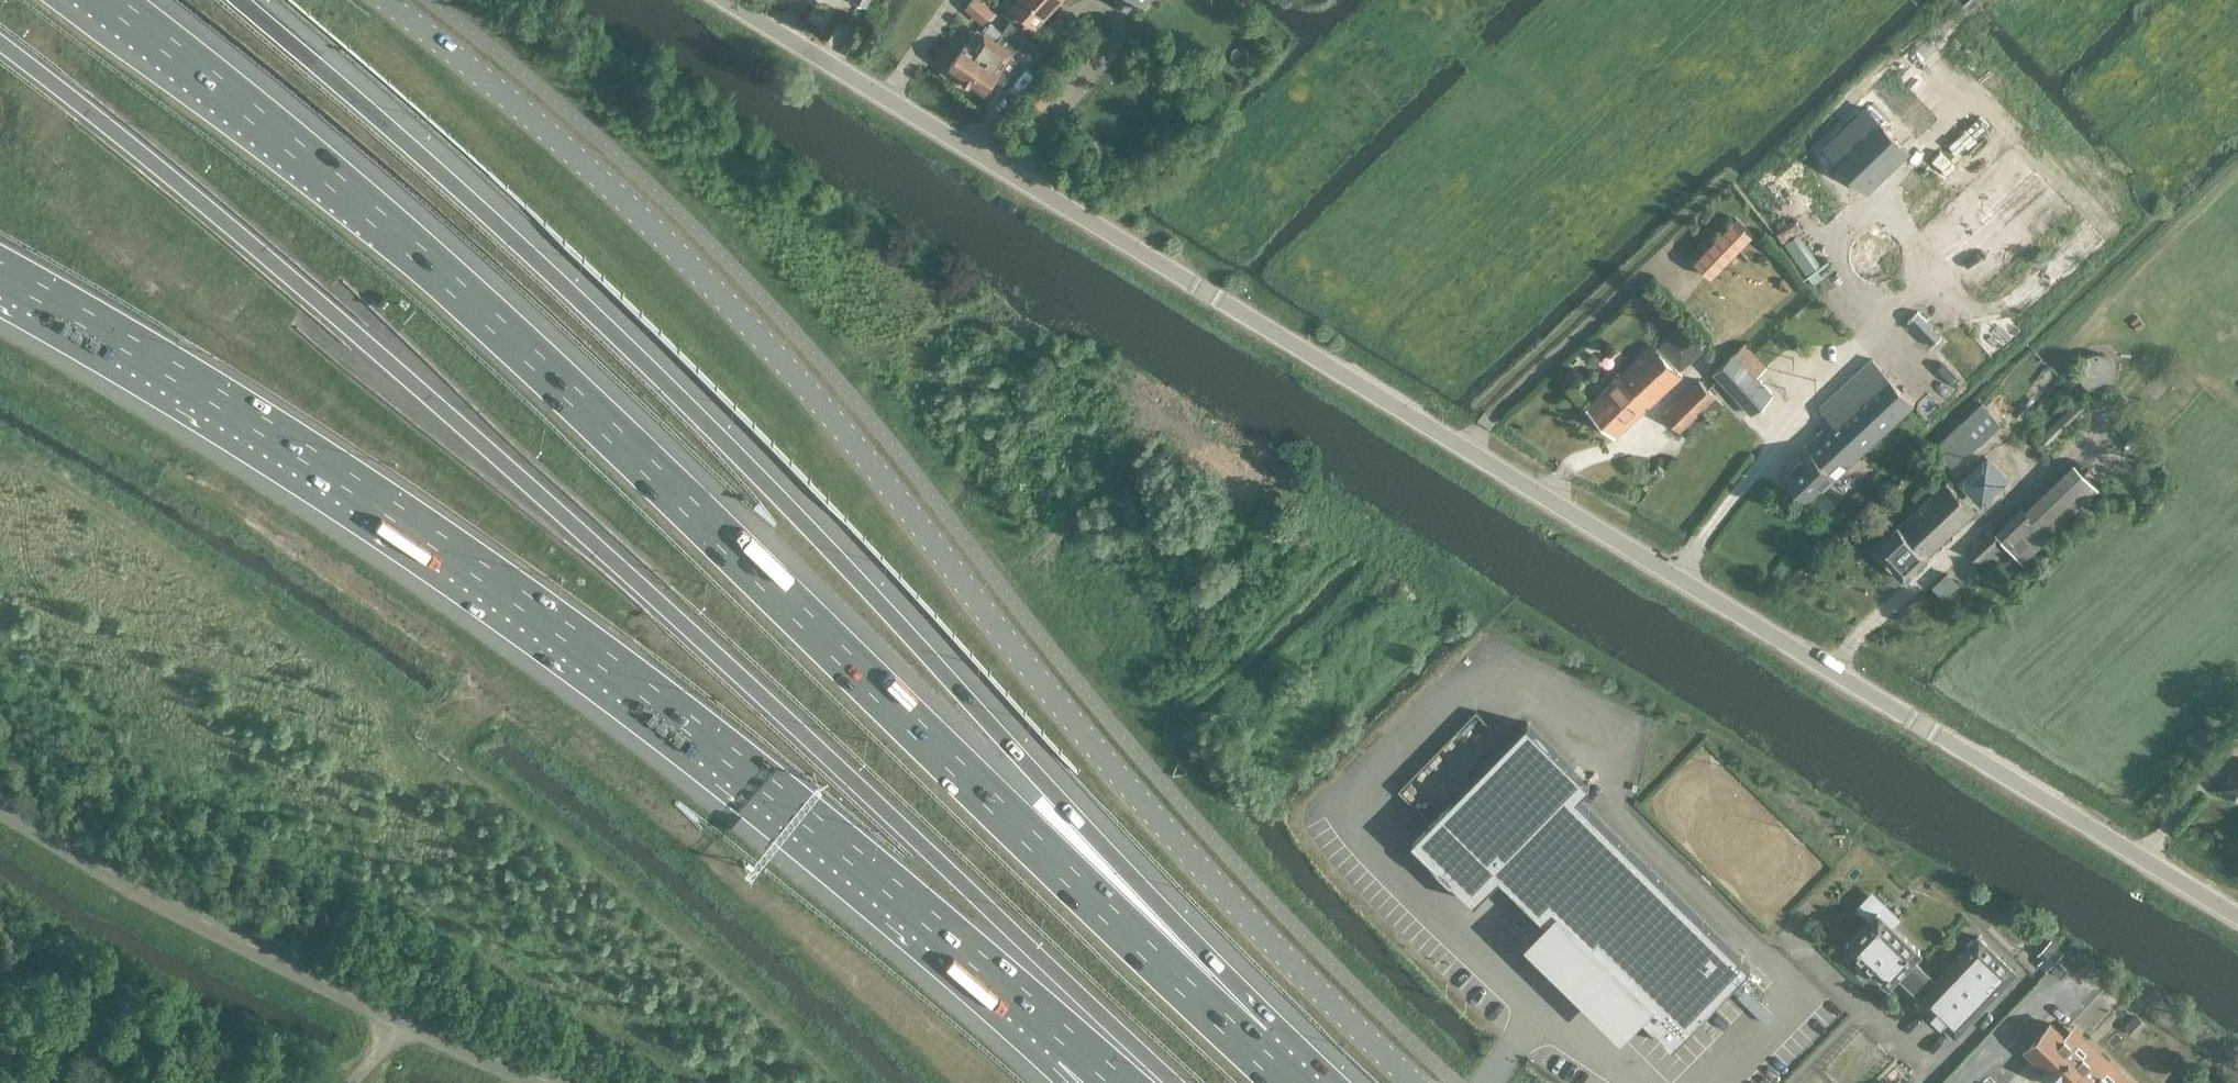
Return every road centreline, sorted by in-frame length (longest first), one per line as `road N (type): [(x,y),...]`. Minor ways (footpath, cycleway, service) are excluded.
road 1 (tertiary): [(2237,915),(722,0)]
road 2 (motorway): [(1259,1057),(486,315),(184,53),(110,0)]
road 3 (motorway): [(0,48),(272,262),(542,496),(912,836),(1164,1082)]
road 4 (secondary): [(1418,1082),(1188,856),(737,310),(539,122),(385,0)]
road 5 (motorway): [(1259,1057),(1051,791),(786,504),(250,0)]
road 6 (motorway): [(0,270),(222,401),(523,600),(819,828),(1075,1045)]
road 7 (unclassified): [(0,804),(281,960),(400,1013)]
road 8 (unclassified): [(551,1082),(400,1013)]

